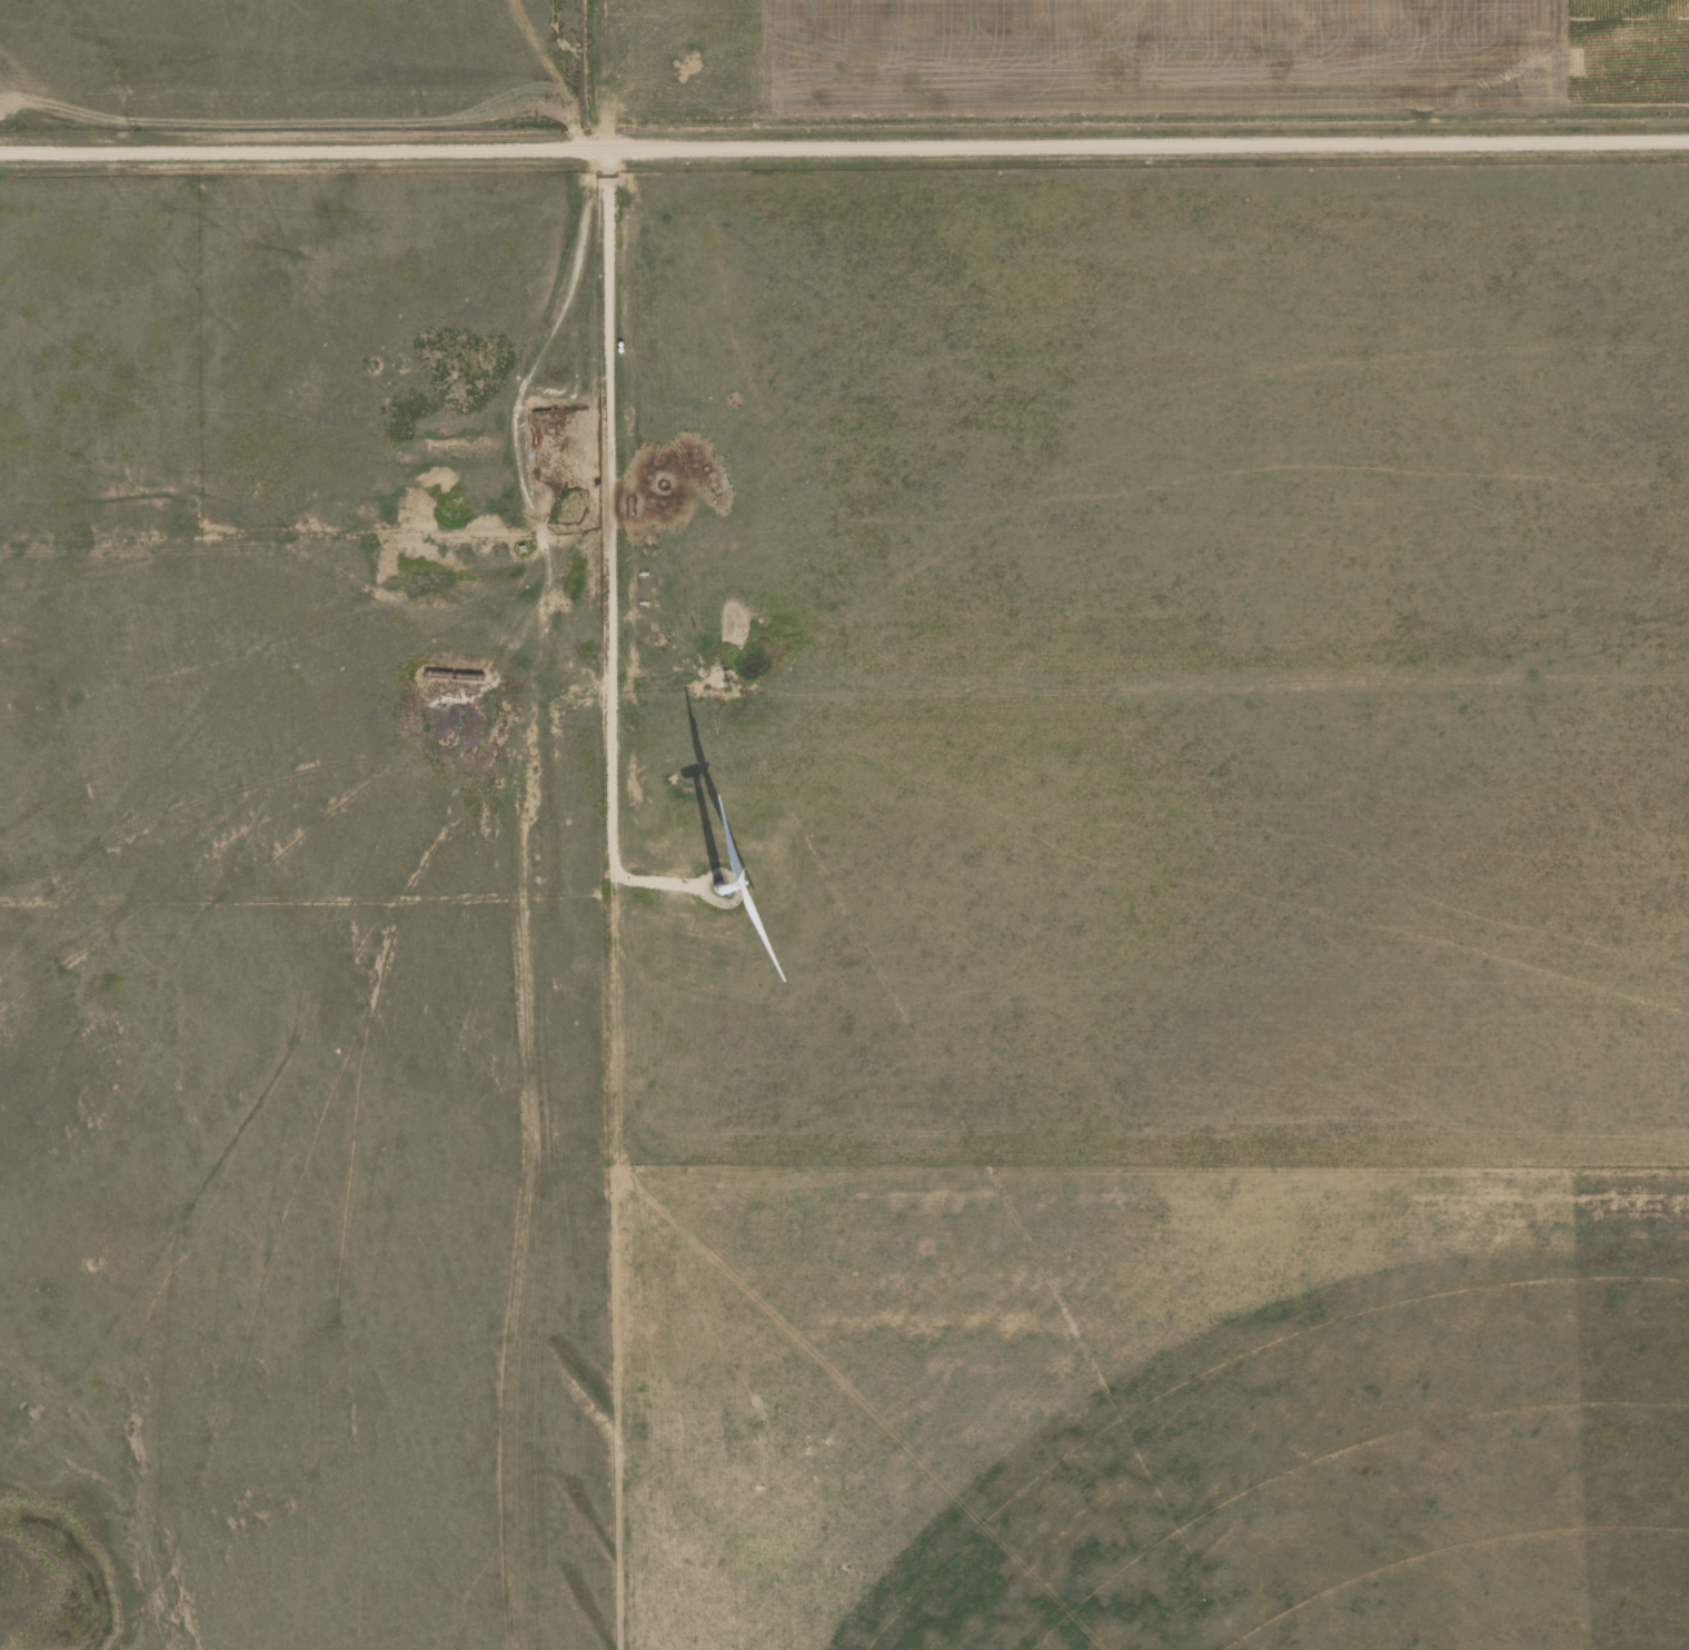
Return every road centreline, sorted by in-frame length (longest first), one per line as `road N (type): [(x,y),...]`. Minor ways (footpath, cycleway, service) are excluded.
road 1 (residential): [(1688,139),(0,152)]

